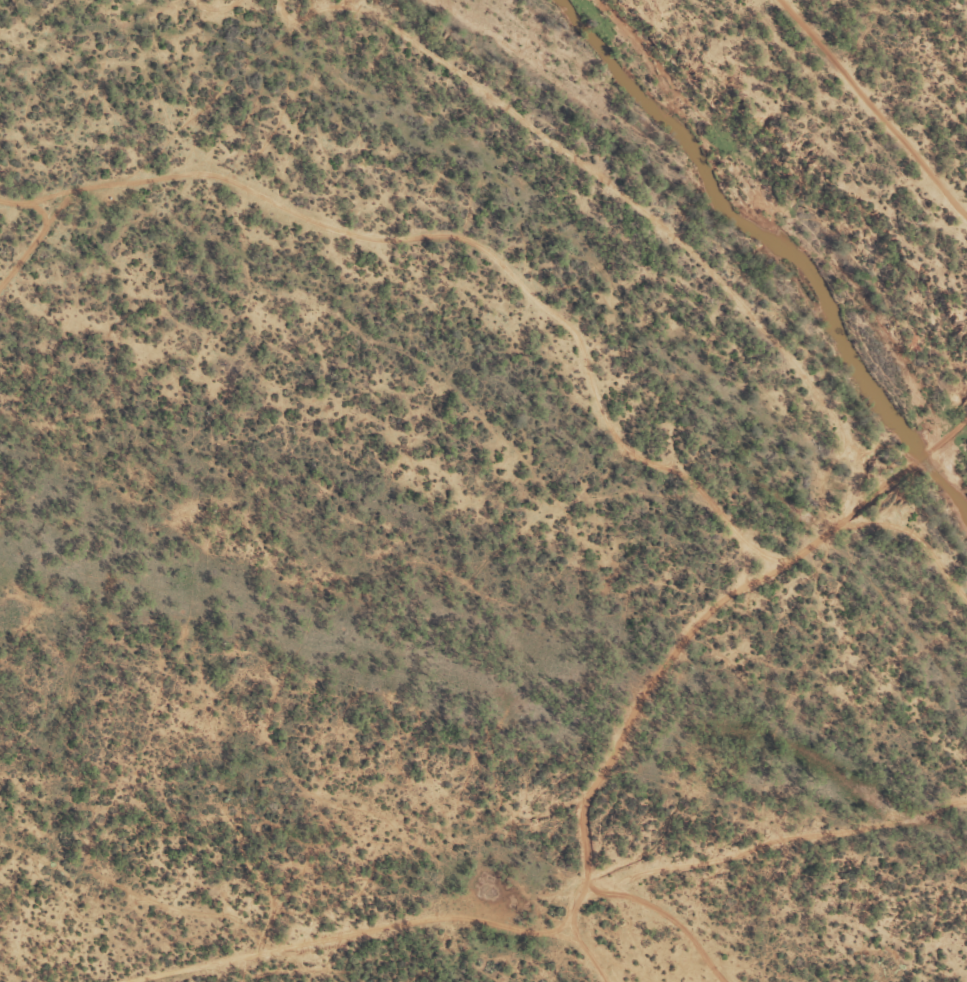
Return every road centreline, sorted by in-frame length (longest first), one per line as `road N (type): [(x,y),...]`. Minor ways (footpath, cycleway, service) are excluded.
road 1 (residential): [(0,770),(149,833),(454,846),(565,821),(645,745),(751,574),(966,441)]

